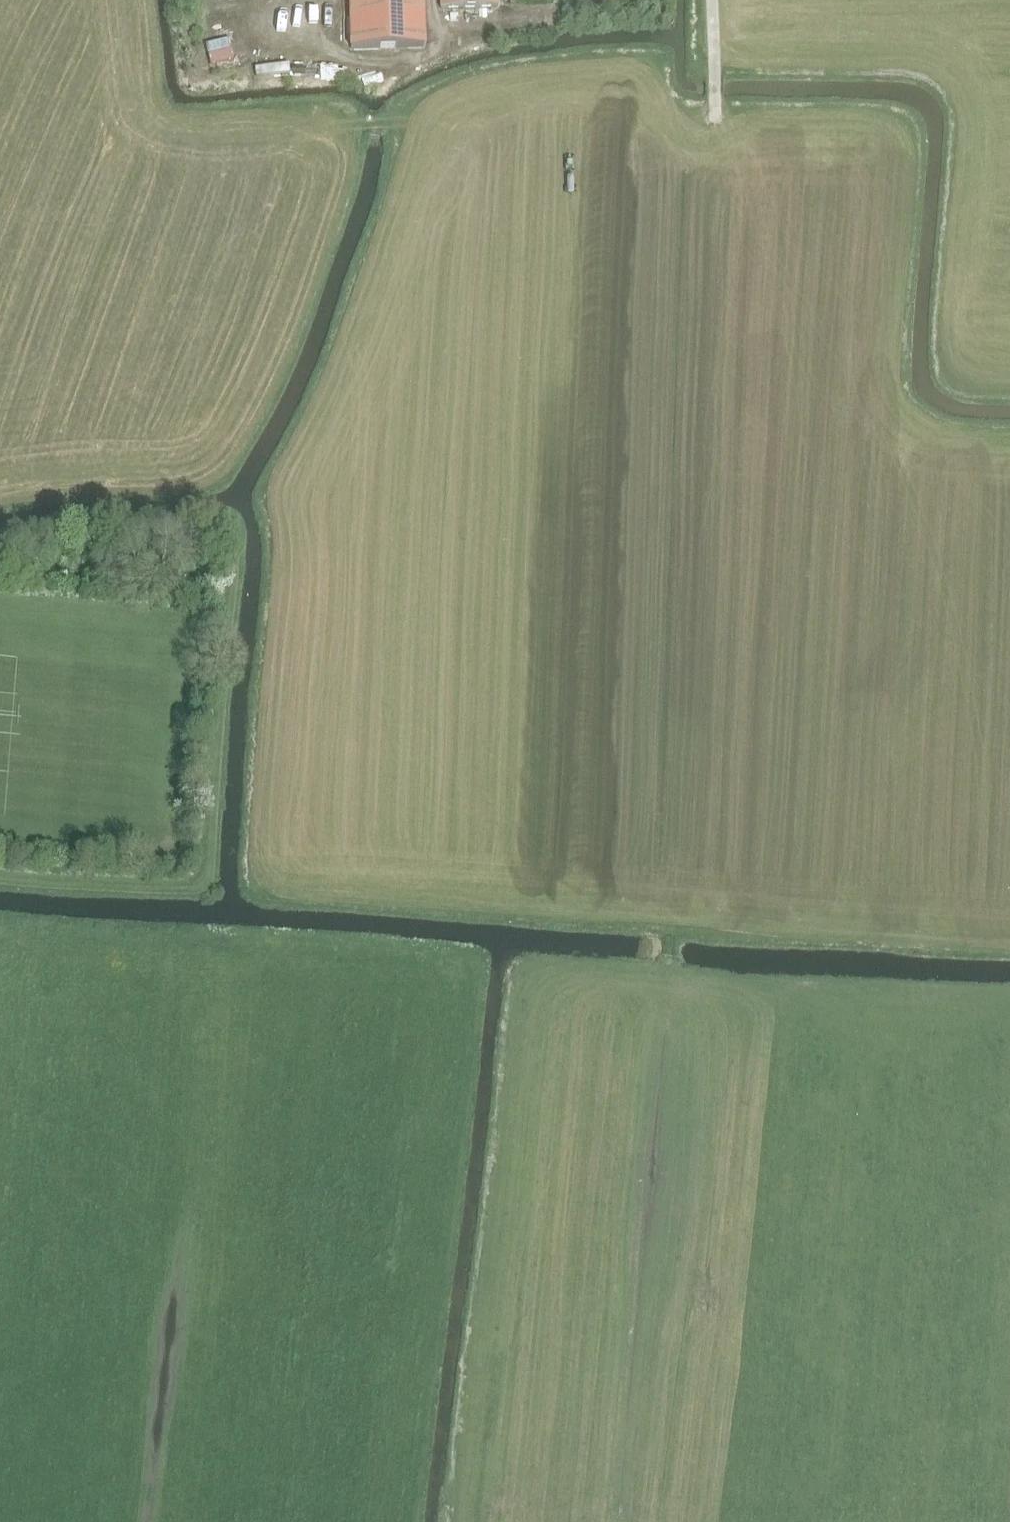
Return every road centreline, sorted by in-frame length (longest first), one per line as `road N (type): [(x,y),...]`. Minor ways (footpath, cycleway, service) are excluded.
road 1 (track): [(711,0),(715,122)]

